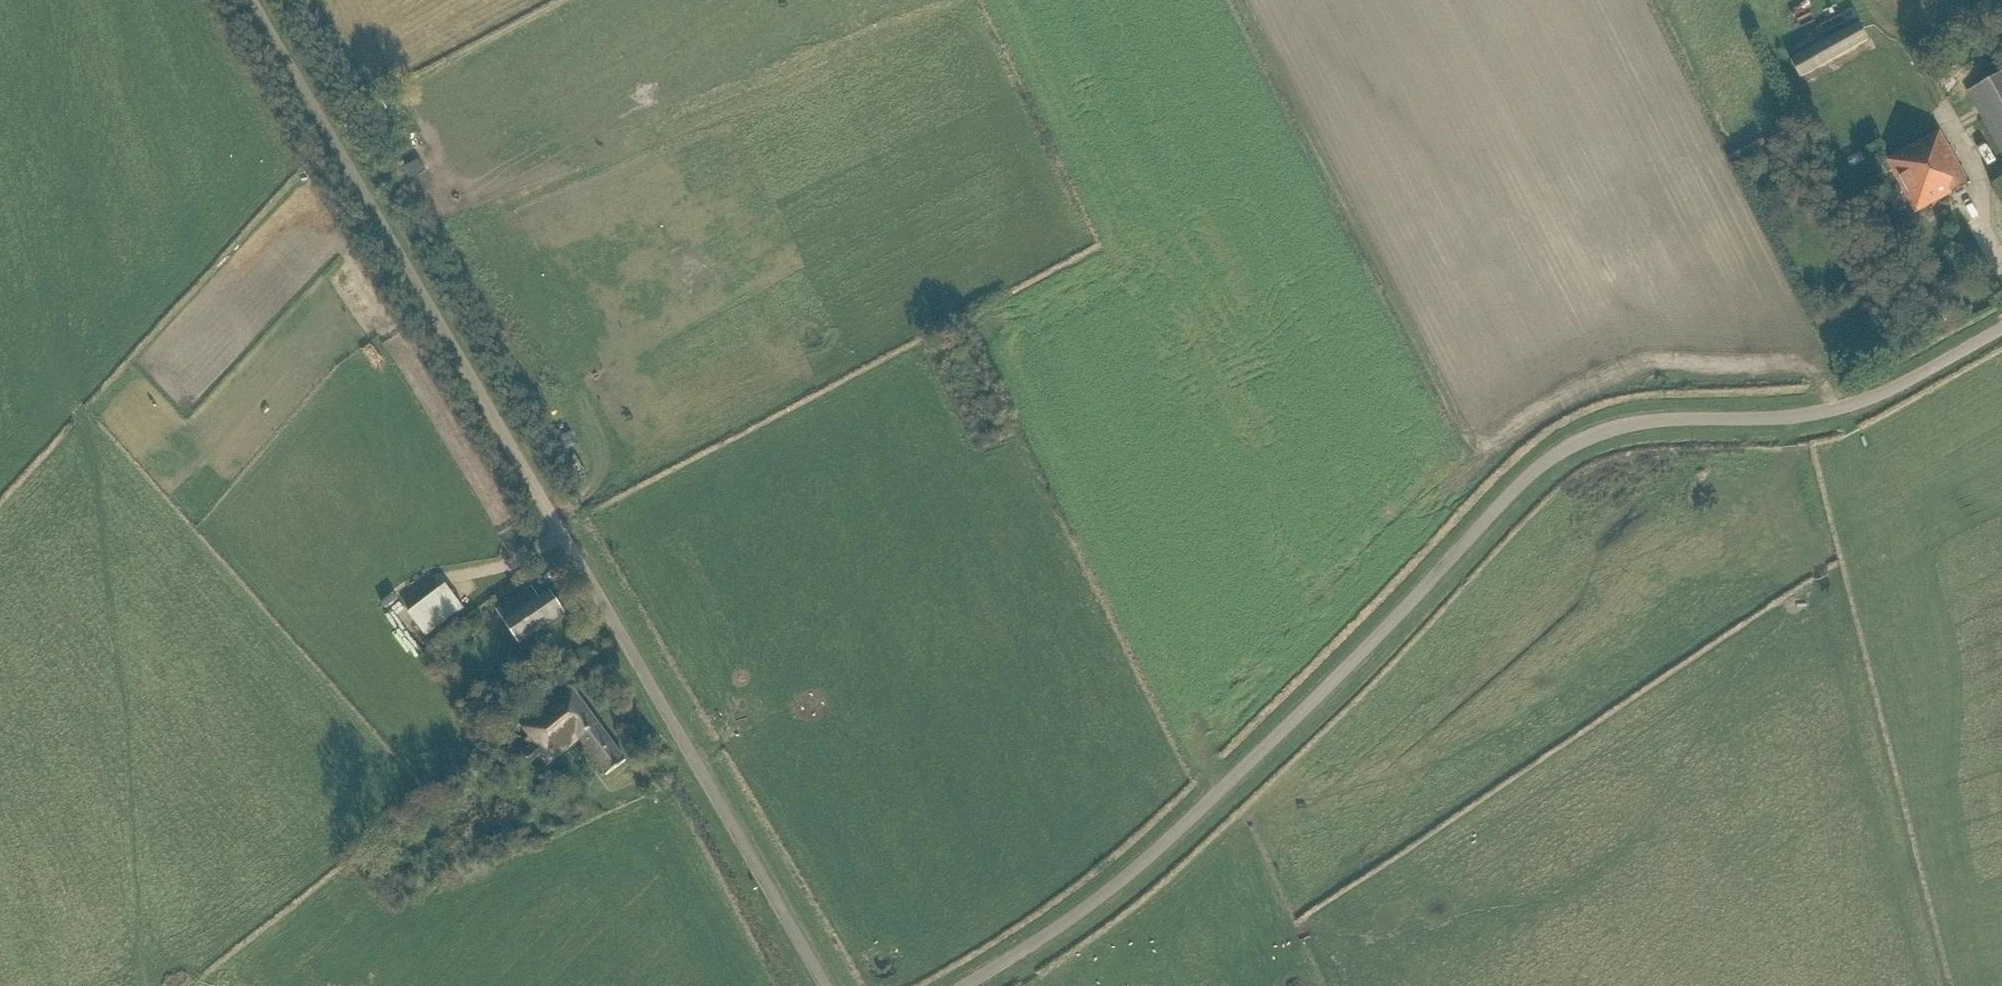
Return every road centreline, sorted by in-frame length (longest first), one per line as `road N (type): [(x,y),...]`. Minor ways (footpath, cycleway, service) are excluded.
road 1 (unclassified): [(964,985),(1110,890),(1197,815),(1556,454),(1603,431),(1648,421),(1796,417),(1854,404),(2001,330)]
road 2 (unclassified): [(825,985),(255,0)]

